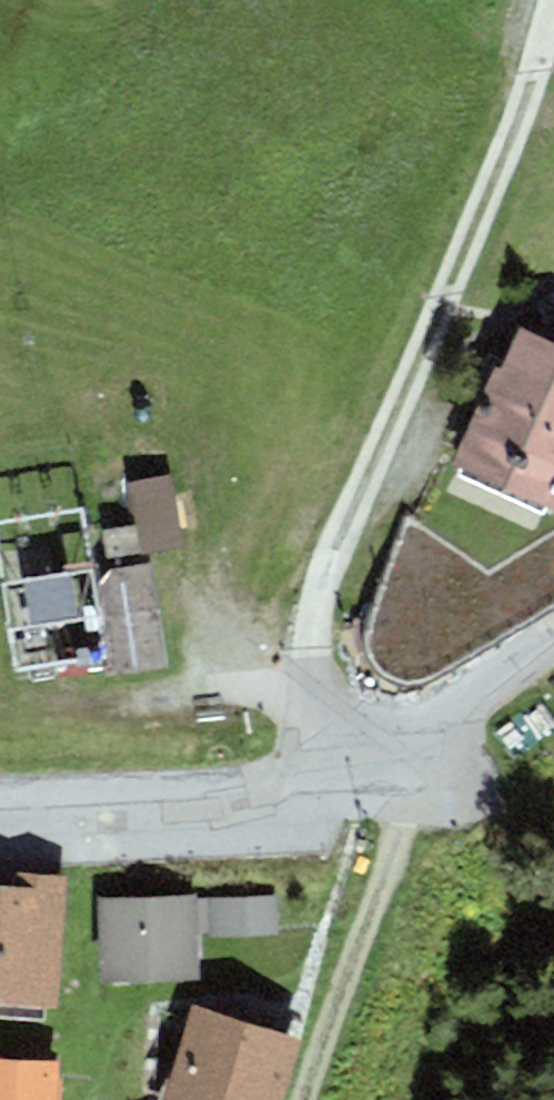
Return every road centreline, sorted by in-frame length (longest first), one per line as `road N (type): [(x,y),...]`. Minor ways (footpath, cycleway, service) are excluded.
road 1 (residential): [(553,31),(498,189),(423,324),(302,646),(312,714),(392,744)]
road 2 (residential): [(300,1099),(394,823),(392,744)]
road 3 (tertiary): [(553,624),(392,744)]

